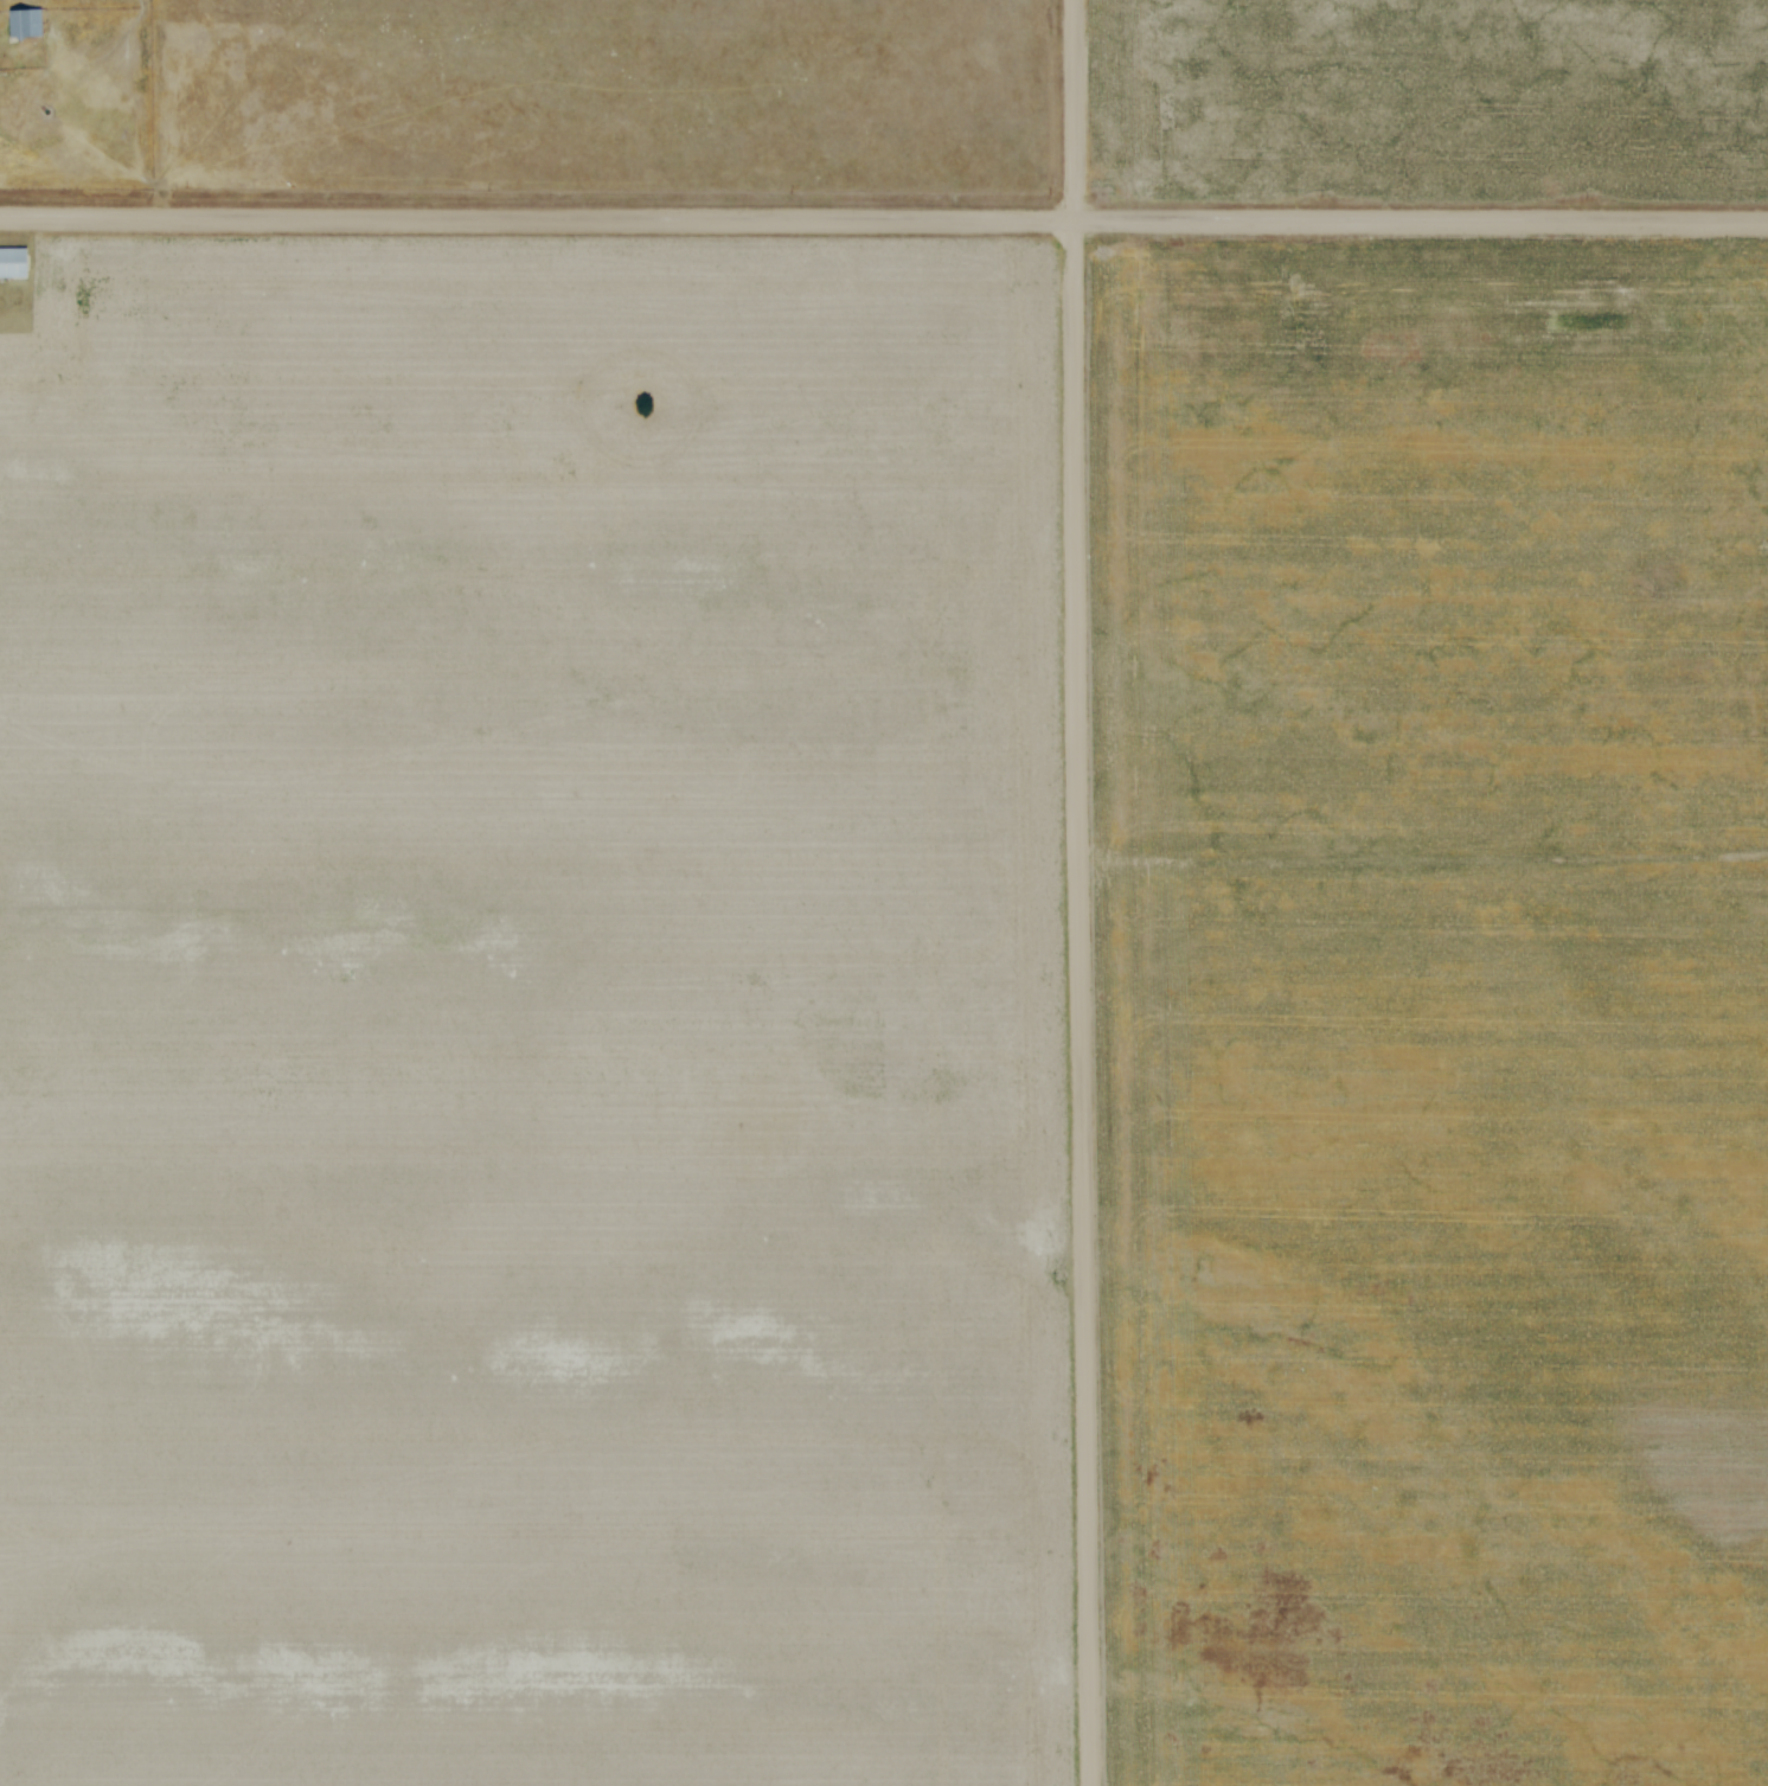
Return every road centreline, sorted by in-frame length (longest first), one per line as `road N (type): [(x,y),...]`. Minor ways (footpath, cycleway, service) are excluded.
road 1 (residential): [(1071,0),(1090,1785)]
road 2 (residential): [(1767,226),(1070,218),(0,222)]

